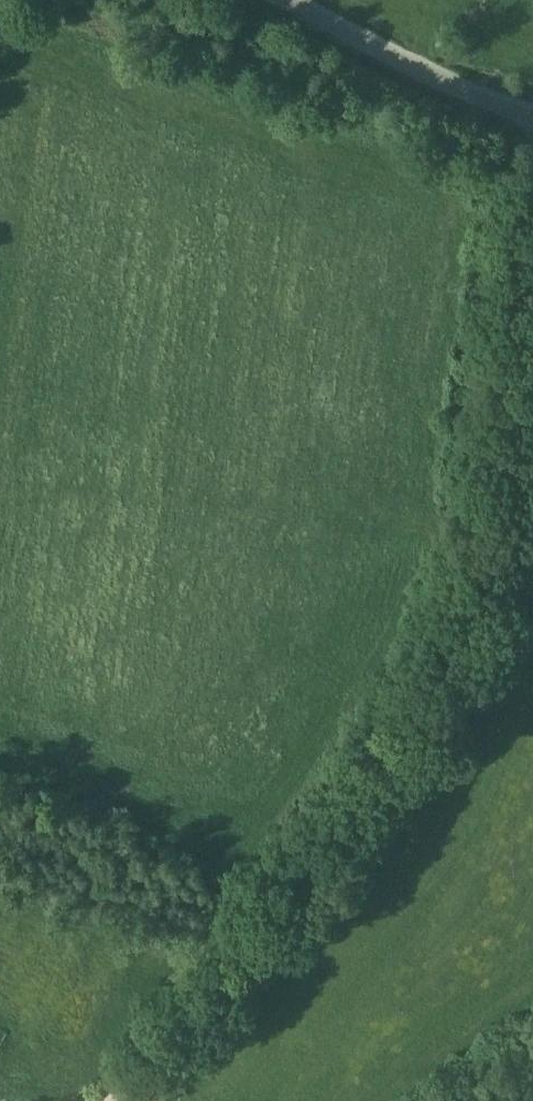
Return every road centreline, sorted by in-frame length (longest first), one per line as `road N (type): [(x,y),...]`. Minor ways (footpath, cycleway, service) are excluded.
road 1 (unclassified): [(532,119),(289,0)]

